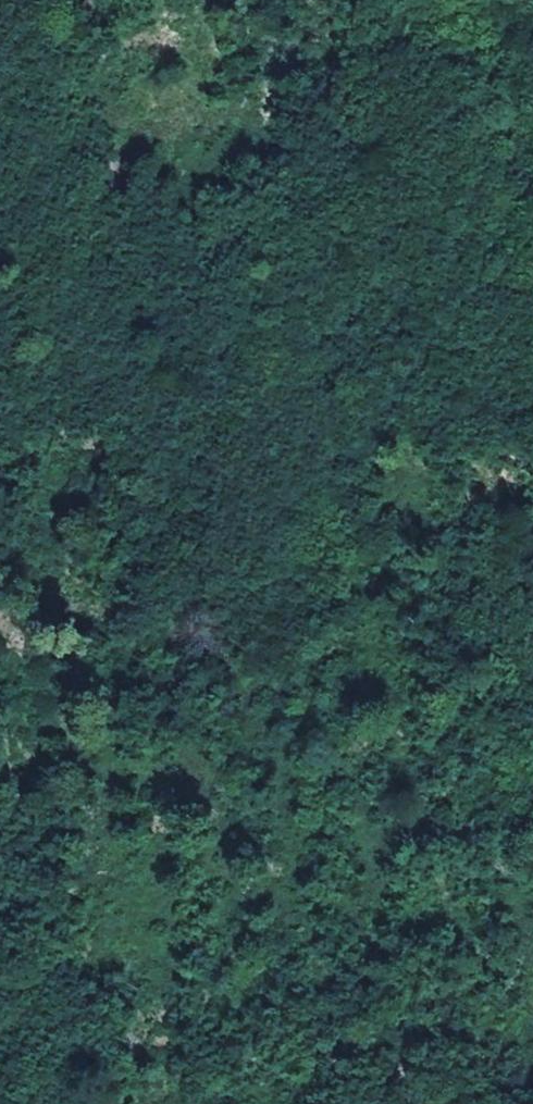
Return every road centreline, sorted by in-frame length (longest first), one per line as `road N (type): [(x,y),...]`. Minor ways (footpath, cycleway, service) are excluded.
road 1 (track): [(80,1103),(0,752)]

